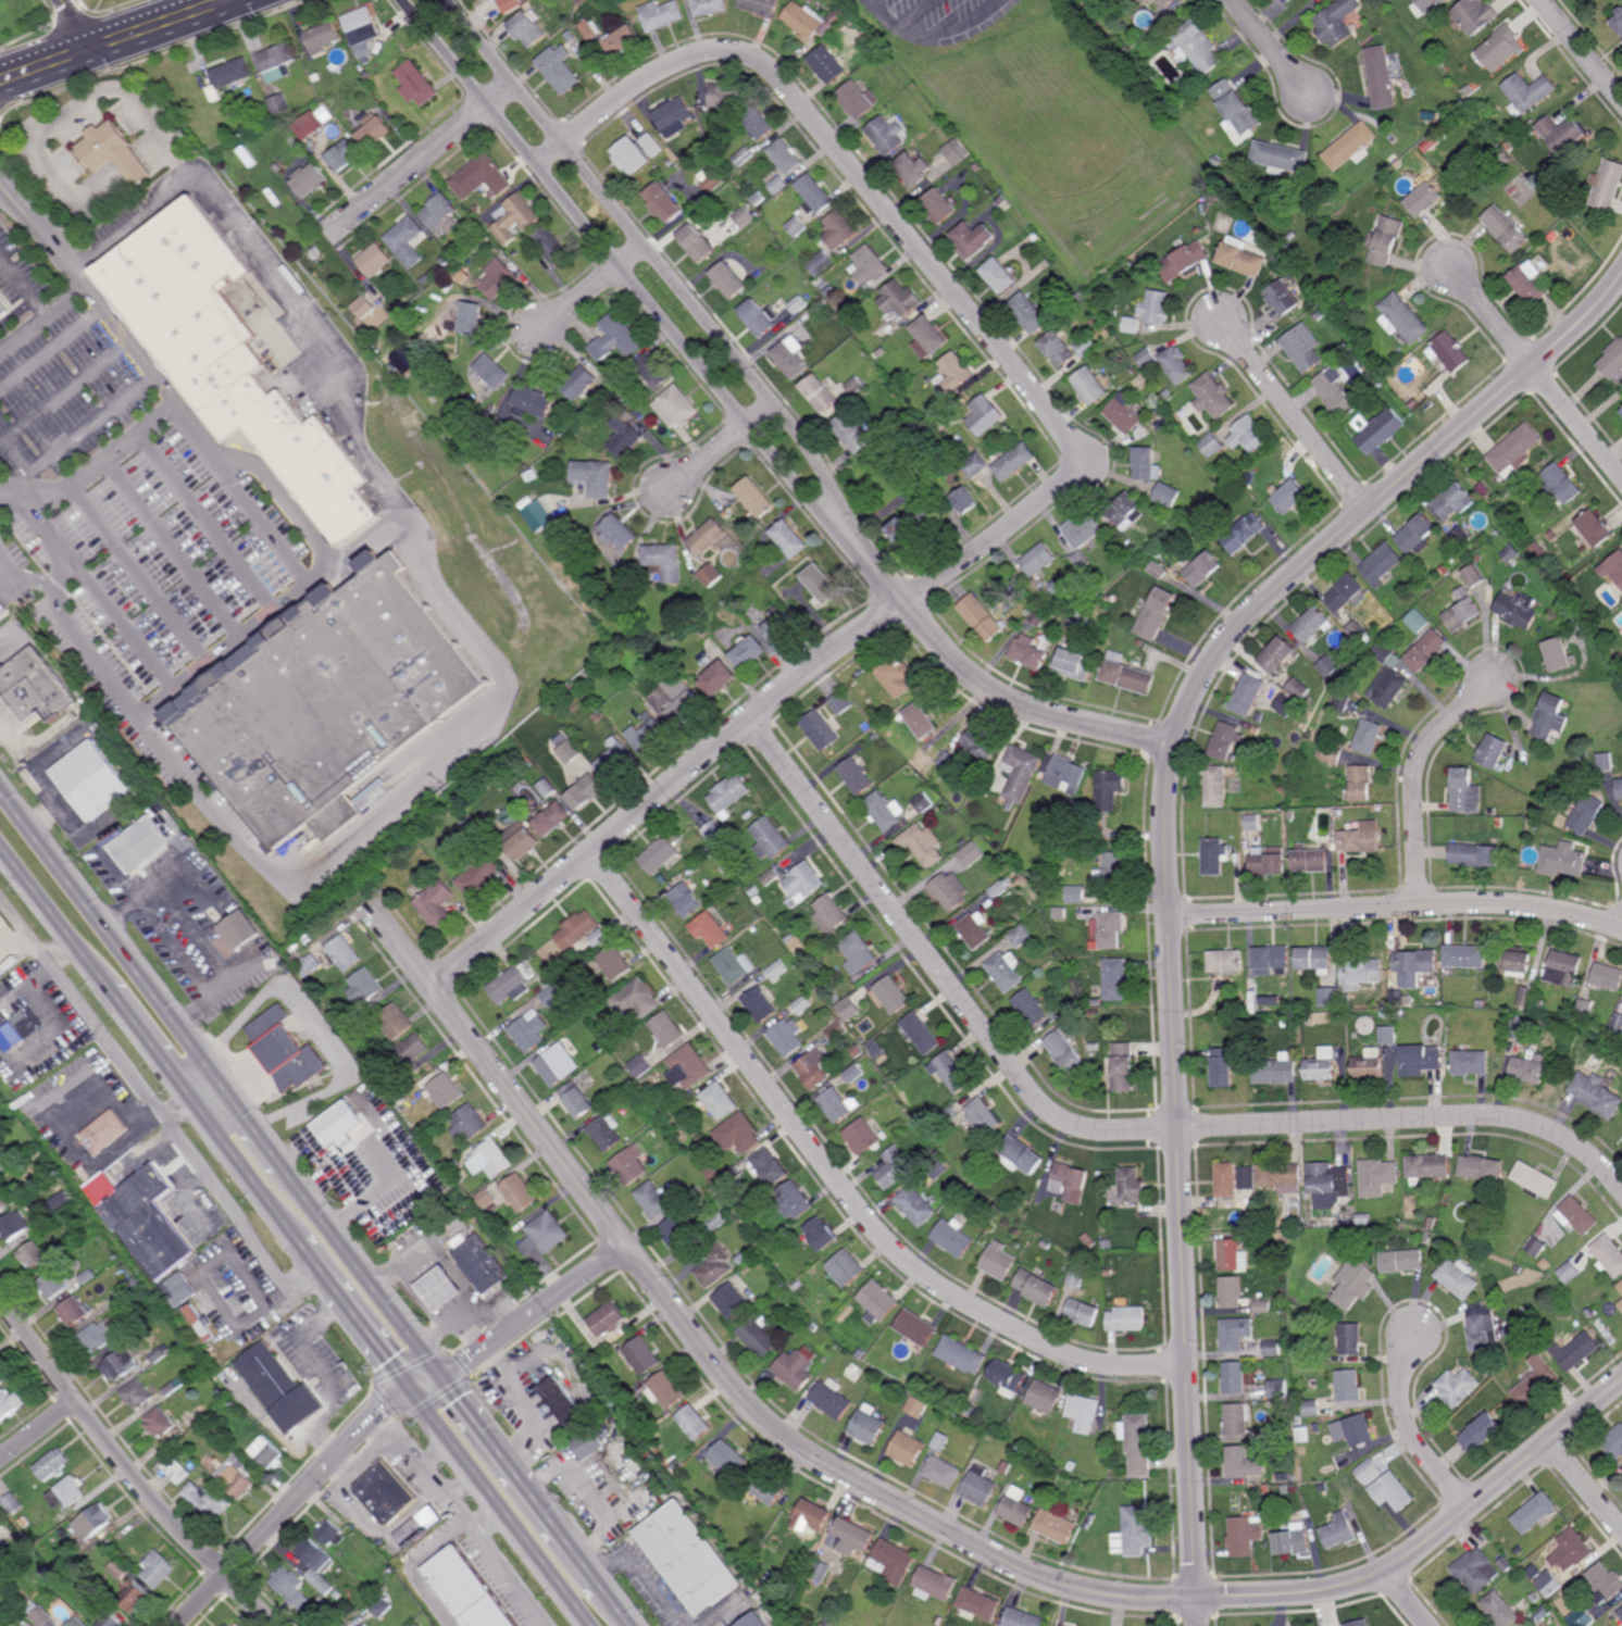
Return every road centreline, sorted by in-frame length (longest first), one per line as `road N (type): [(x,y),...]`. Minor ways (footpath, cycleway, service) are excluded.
road 1 (residential): [(370,905),(745,1403),(823,1463),(1033,1575),(1139,1599),(1343,1589),(1408,1556),(1621,1384)]
road 2 (residential): [(1198,1625),(1166,821),(1173,746),(1200,678),(1255,609),(1533,367),(1621,275)]
road 3 (residential): [(750,720),(1021,1080),(1061,1120),(1105,1131),(1510,1118),(1579,1147),(1621,1190)]
road 4 (residential): [(535,164),(675,64),(737,52),(775,74),(1014,365),(1075,455),(1065,485),(904,601)]
road 5 (residential): [(589,853),(835,1183),(923,1276),(1093,1363),(1188,1365)]
road 6 (residential): [(404,0),(747,424),(847,527)]
road 7 (residential): [(847,527),(828,480),(774,401),(449,0)]
road 8 (residential): [(429,987),(904,601)]
road 9 (residential): [(180,1625),(386,1410),(466,1367),(625,1247)]
road 10 (residential): [(1170,917),(1502,903),(1621,928)]
road 11 (residential): [(0,1294),(142,1486),(275,1625)]
road 12 (residential): [(847,527),(971,676),(1021,706),(1173,746)]
road 13 (trunk): [(217,1080),(0,791)]
road 14 (trunk): [(631,1625),(445,1380)]
road 15 (trunk): [(416,1392),(592,1625)]
road 16 (trunk): [(445,1380),(287,1173)]
road 17 (residential): [(1418,906),(1420,755),(1494,679)]
road 18 (secondary): [(231,0),(0,84)]
road 19 (residential): [(329,238),(513,80)]
road 20 (residential): [(1223,325),(1368,508)]
road 21 (residential): [(1467,1510),(1411,1439),(1403,1416),(1403,1371),(1415,1335)]
road 22 (trunk): [(0,844),(111,990)]
road 23 (trunk): [(194,1099),(303,1241)]
road 24 (residential): [(1533,367),(1621,477)]
road 25 (residential): [(647,246),(539,334)]
road 26 (trunk): [(111,990),(194,1099)]
road 27 (residential): [(774,401),(670,488)]
road 28 (residential): [(1451,267),(1533,367)]
road 29 (residential): [(1539,0),(1621,100)]
road 30 (residential): [(1231,0),(1311,99)]
road 31 (trunk): [(340,1291),(416,1392)]

